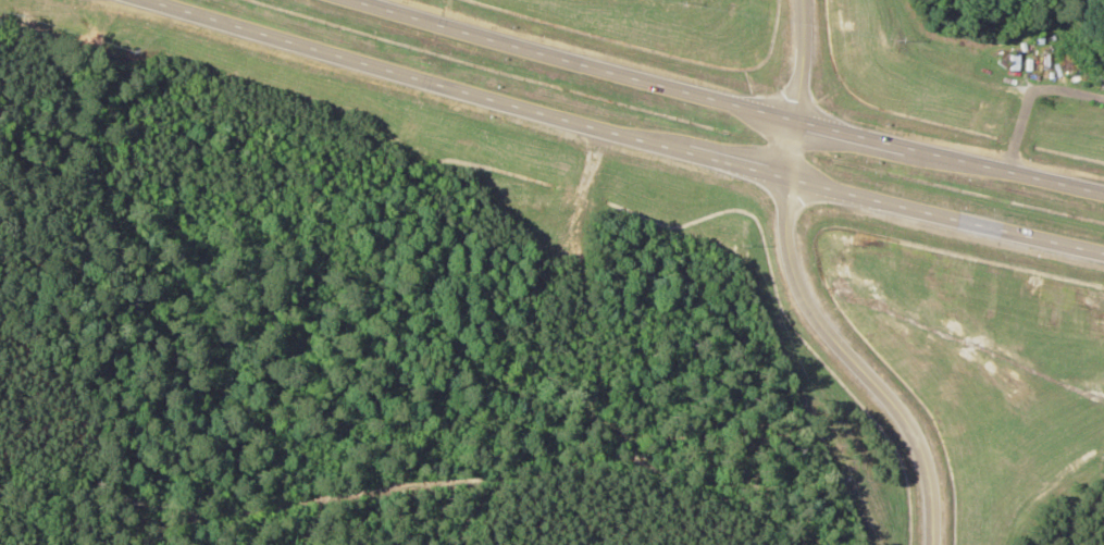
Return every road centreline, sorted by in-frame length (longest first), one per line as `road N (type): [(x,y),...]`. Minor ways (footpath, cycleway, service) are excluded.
road 1 (primary): [(156,0),(783,178),(1103,254)]
road 2 (primary): [(1103,195),(793,122),(367,0)]
road 3 (residential): [(926,544),(923,484),(897,418),(798,302),(778,223),(783,178)]
road 4 (residential): [(783,178),(816,0)]

